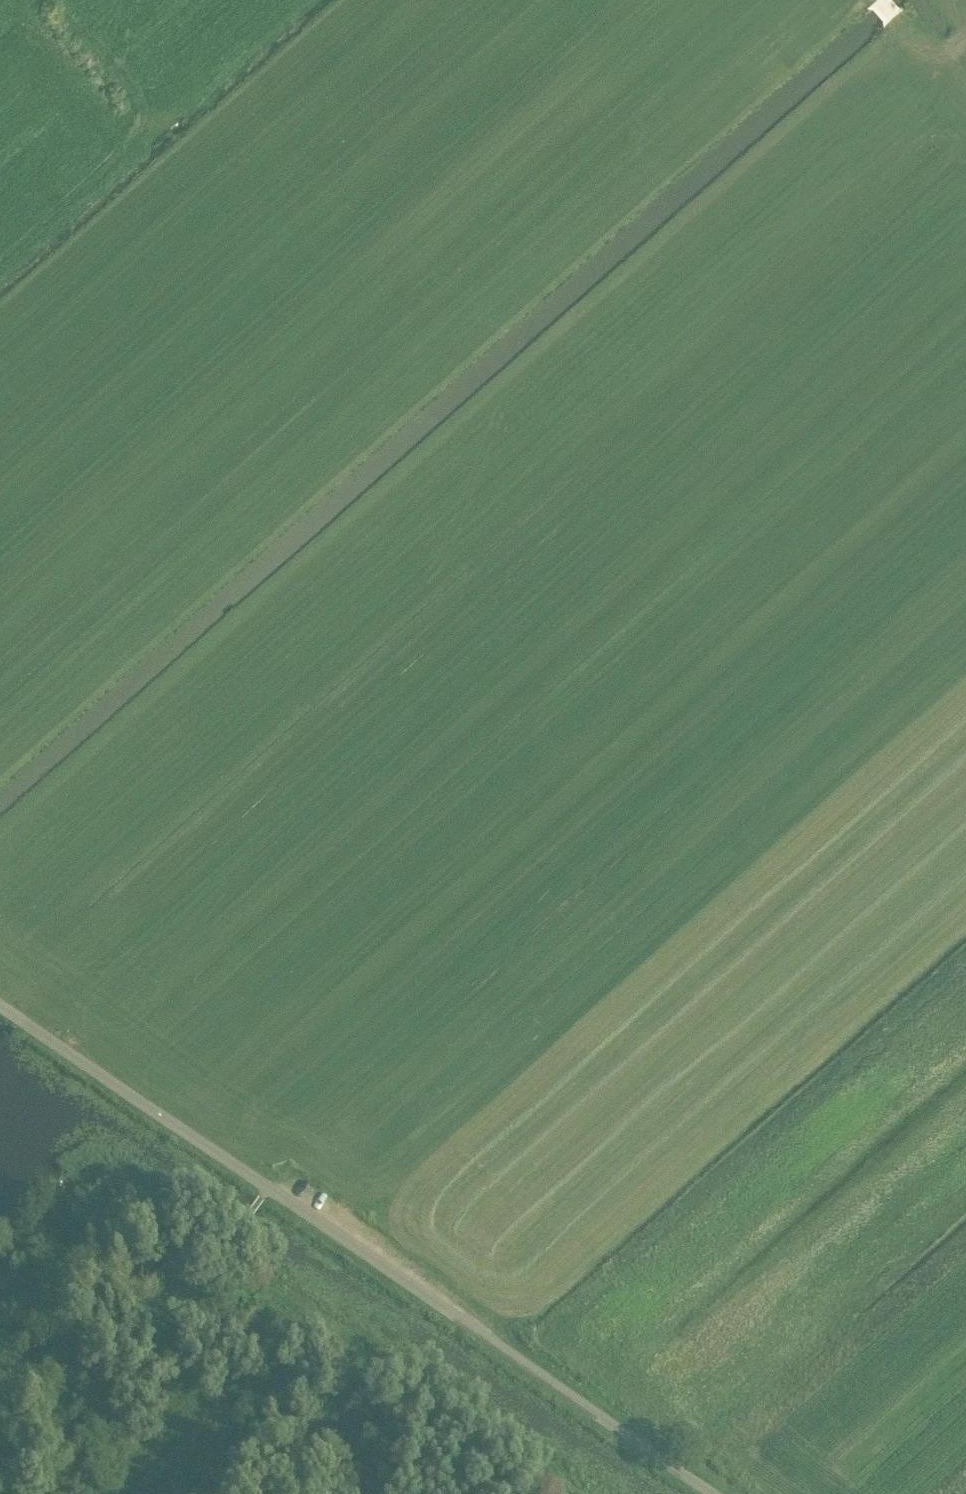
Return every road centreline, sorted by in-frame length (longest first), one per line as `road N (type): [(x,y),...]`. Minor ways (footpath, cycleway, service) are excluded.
road 1 (unclassified): [(718,1493),(0,1004)]
road 2 (track): [(575,1493),(561,1470),(228,1247)]
road 3 (track): [(228,1247),(123,1176),(96,1171),(57,1191),(0,1271)]

